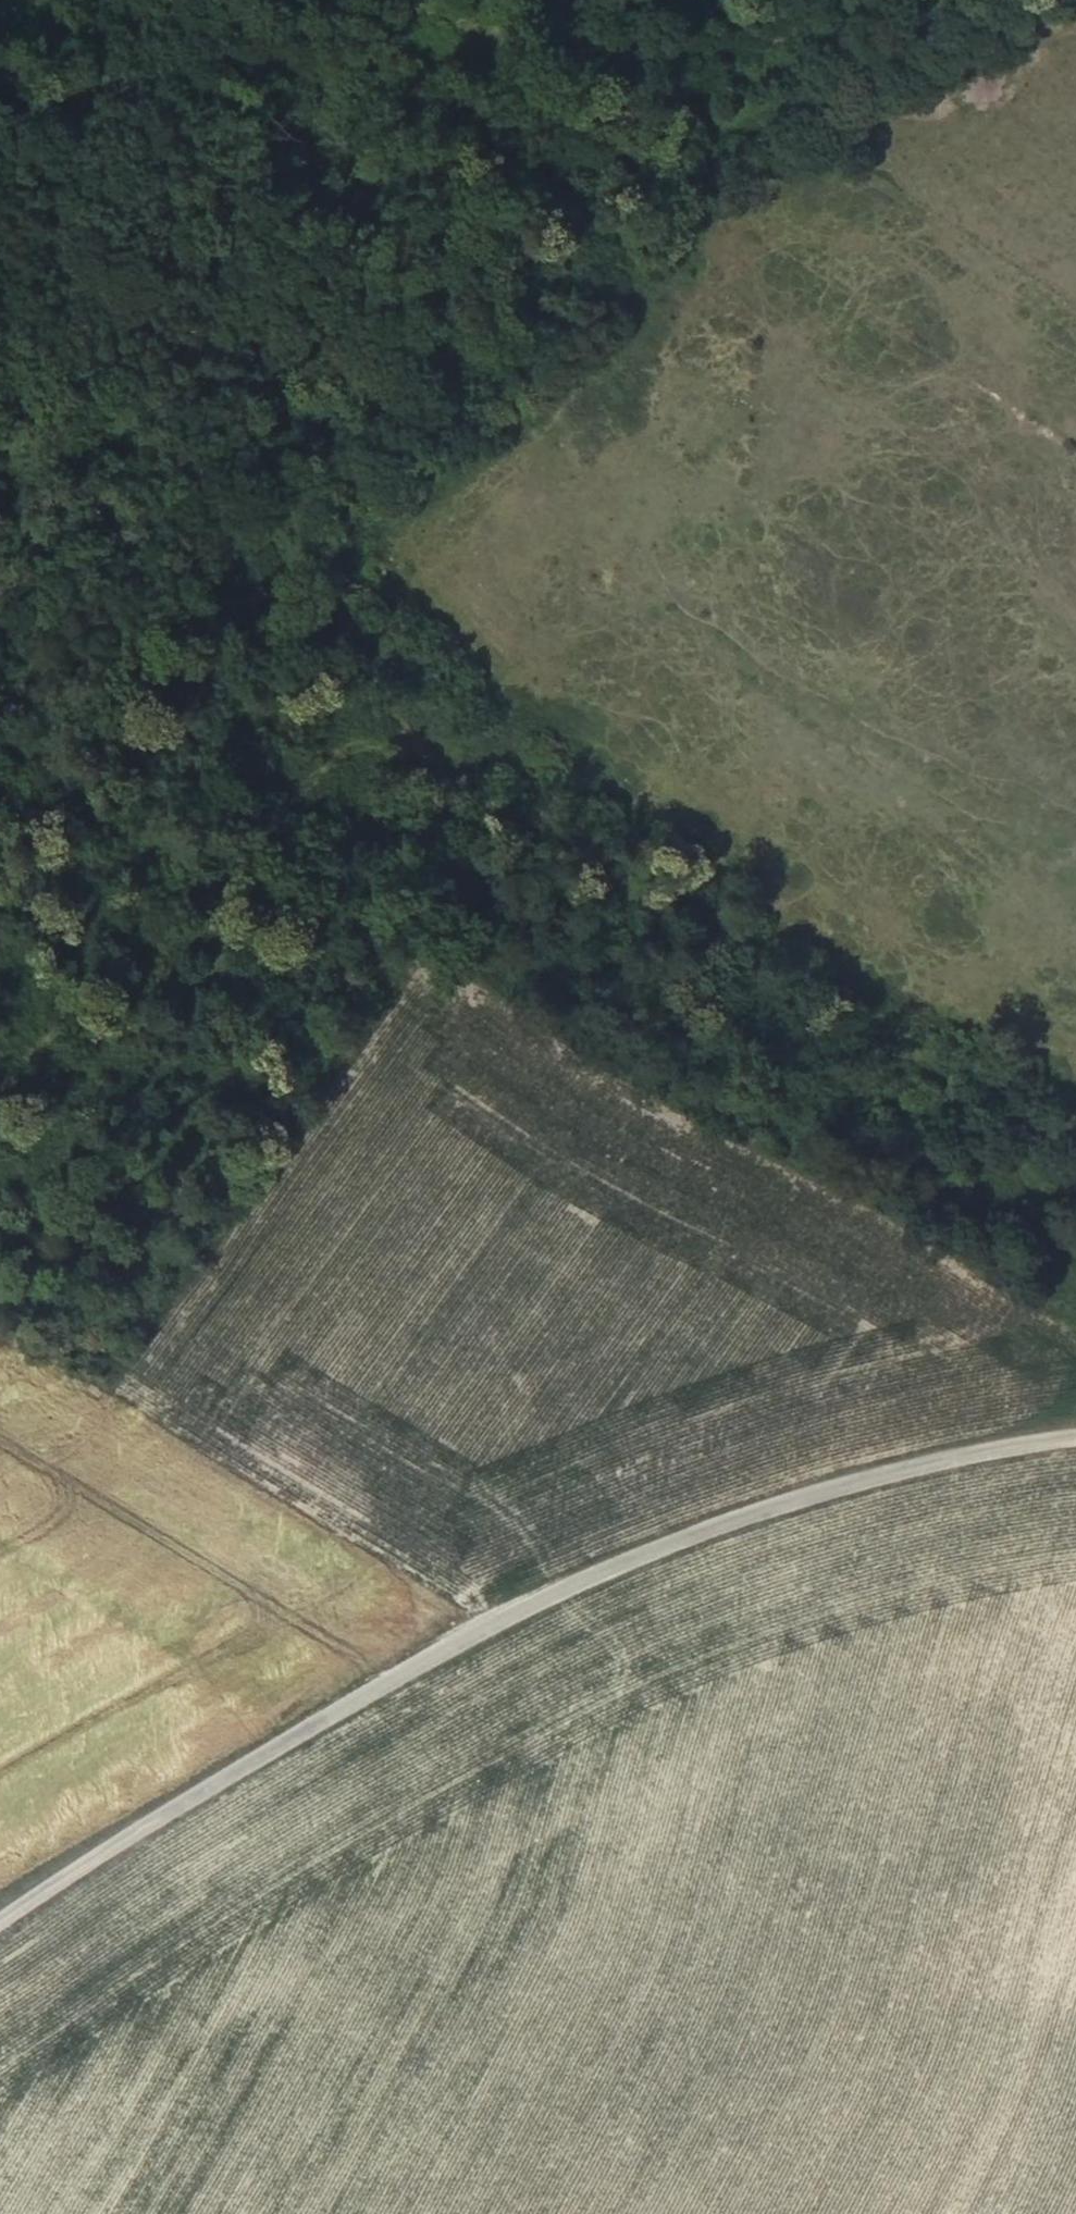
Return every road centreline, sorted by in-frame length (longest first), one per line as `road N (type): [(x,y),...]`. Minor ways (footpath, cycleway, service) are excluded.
road 1 (unclassified): [(0,1917),(369,1684),(655,1547),(985,1453),(1075,1438)]

